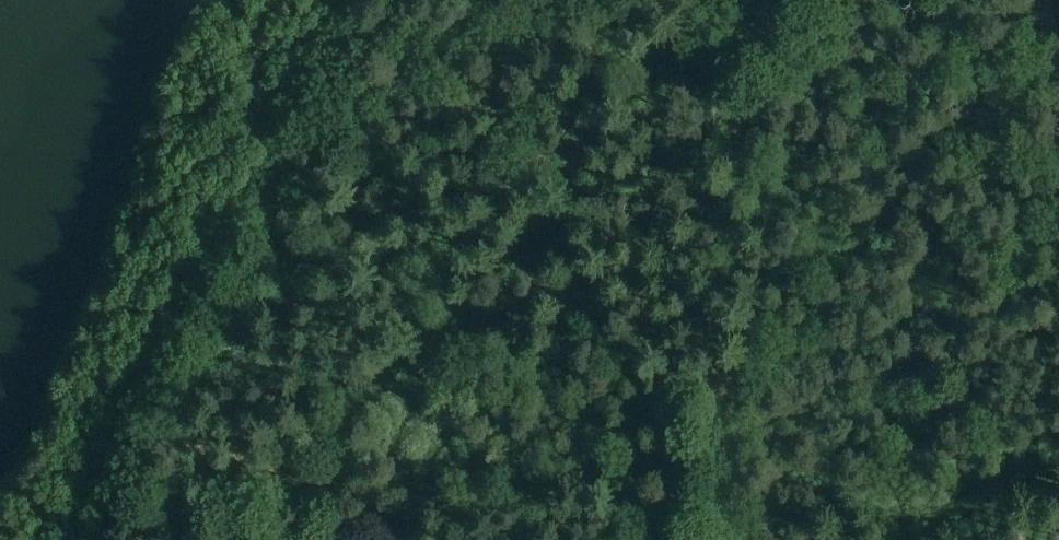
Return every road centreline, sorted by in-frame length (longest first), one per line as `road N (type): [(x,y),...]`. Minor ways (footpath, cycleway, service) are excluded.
road 1 (track): [(704,539),(797,93),(801,0)]

